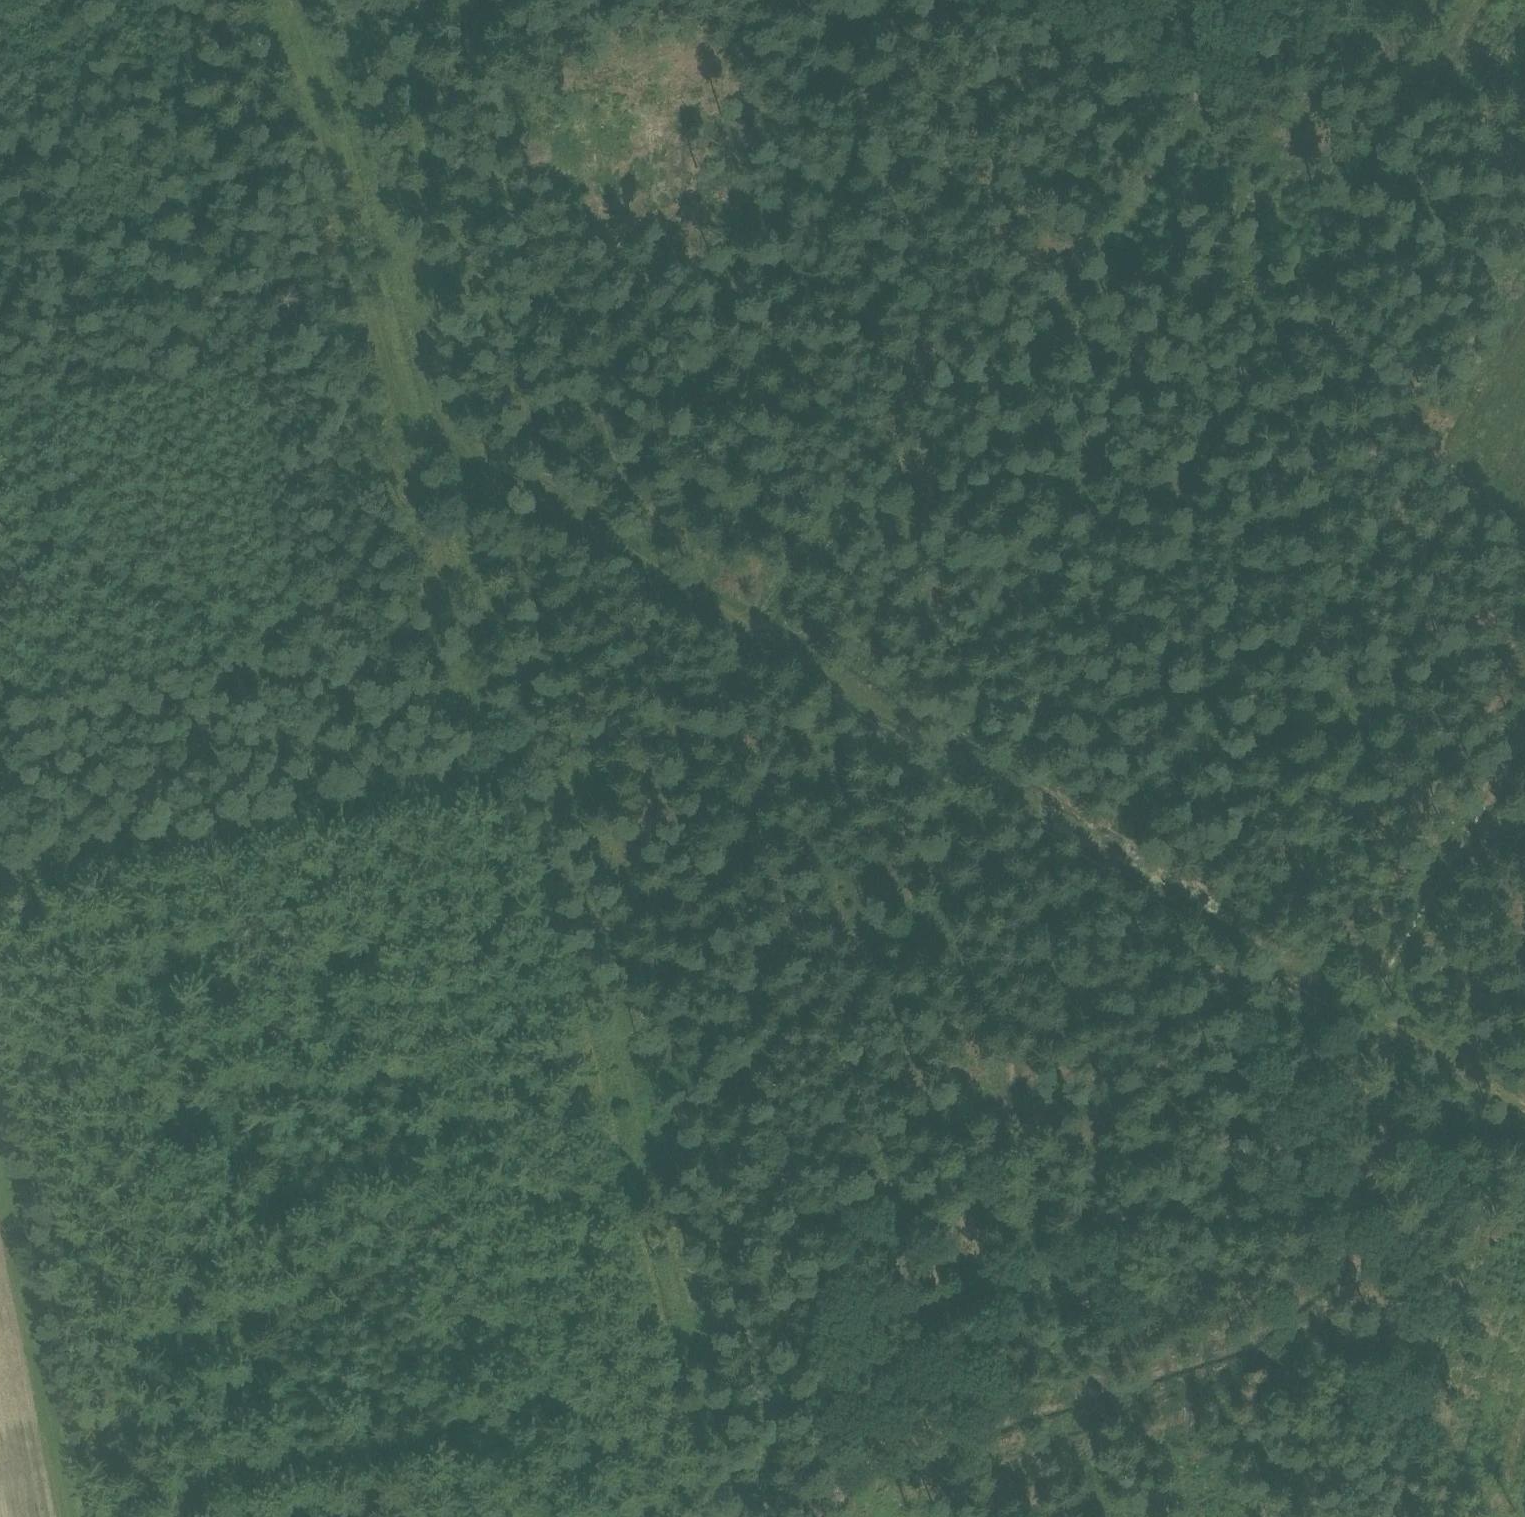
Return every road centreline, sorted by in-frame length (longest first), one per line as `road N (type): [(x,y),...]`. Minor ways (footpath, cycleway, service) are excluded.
road 1 (track): [(0,873),(487,771),(492,753),(289,0)]

